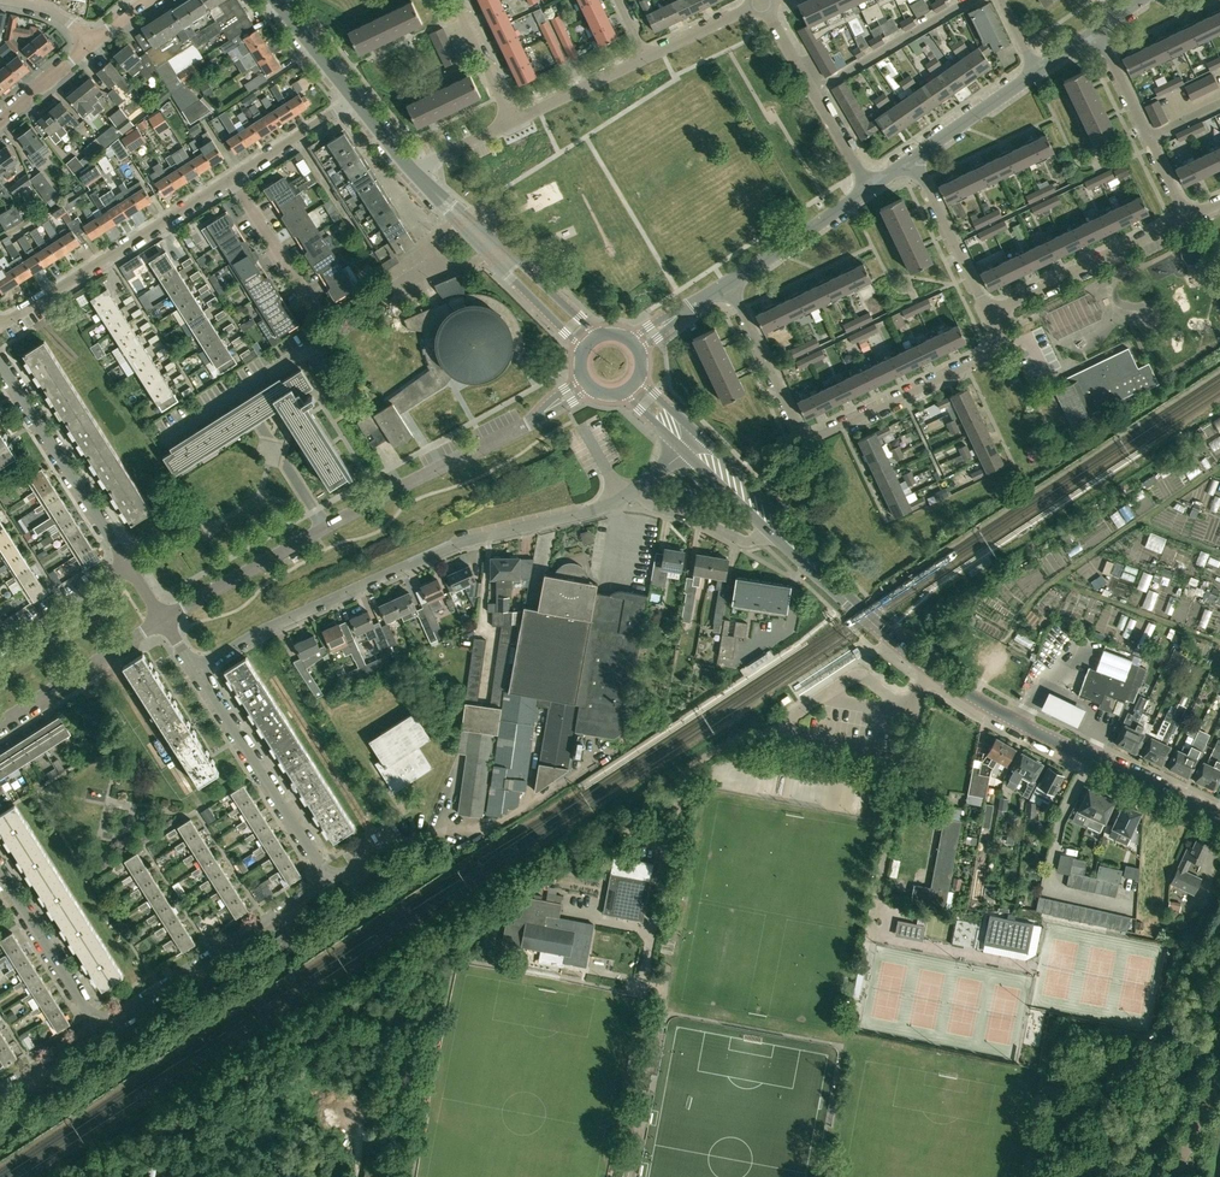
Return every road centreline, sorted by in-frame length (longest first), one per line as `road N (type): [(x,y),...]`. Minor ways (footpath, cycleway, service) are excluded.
road 1 (unclassified): [(163,618),(534,421),(587,384)]
road 2 (residential): [(195,670),(451,546),(599,509),(637,488)]
road 3 (residential): [(988,313),(998,336),(987,356),(813,436),(802,431),(729,282)]
road 4 (tertiary): [(1219,819),(1008,717),(929,669)]
road 5 (residential): [(232,178),(0,320)]
road 6 (residential): [(324,876),(98,1022)]
road 7 (residential): [(195,670),(324,876)]
road 8 (residential): [(0,363),(128,564)]
road 9 (residential): [(1187,218),(988,313)]
road 10 (tertiary): [(837,589),(701,435)]
road 11 (tertiary): [(602,334),(445,202)]
road 12 (tertiary): [(445,202),(582,350)]
road 13 (unclassified): [(0,722),(163,618)]
road 14 (residential): [(812,90),(969,0)]
road 15 (residential): [(98,1022),(0,870)]
road 16 (residential): [(988,313),(914,158)]
road 17 (residential): [(729,282),(869,188)]
road 18 (residential): [(128,564),(0,646)]
road 19 (residential): [(512,122),(646,57)]
road 20 (residential): [(914,158),(1035,72)]
road 21 (residential): [(637,488),(655,506),(734,537),(748,542),(768,532)]
road 22 (residential): [(356,99),(232,178)]
road 23 (residential): [(232,178),(308,299)]
road 24 (residential): [(512,122),(454,0)]
road 25 (residential): [(324,876),(449,828)]
road 26 (residential): [(646,57),(762,2)]
road 27 (tertiary): [(356,99),(278,0)]
road 28 (residential): [(0,120),(95,42)]
road 29 (tertiary): [(929,669),(837,589)]

